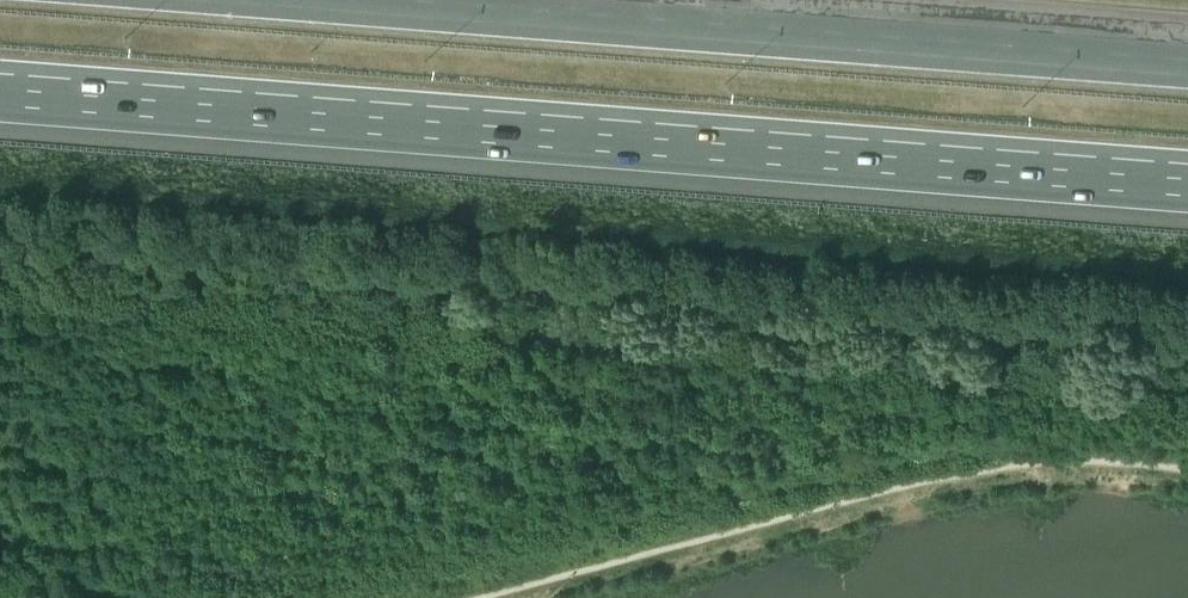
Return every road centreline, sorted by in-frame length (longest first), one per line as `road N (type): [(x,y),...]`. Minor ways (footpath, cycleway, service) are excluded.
road 1 (motorway): [(0,88),(1187,179)]
road 2 (motorway): [(1187,61),(394,0)]

